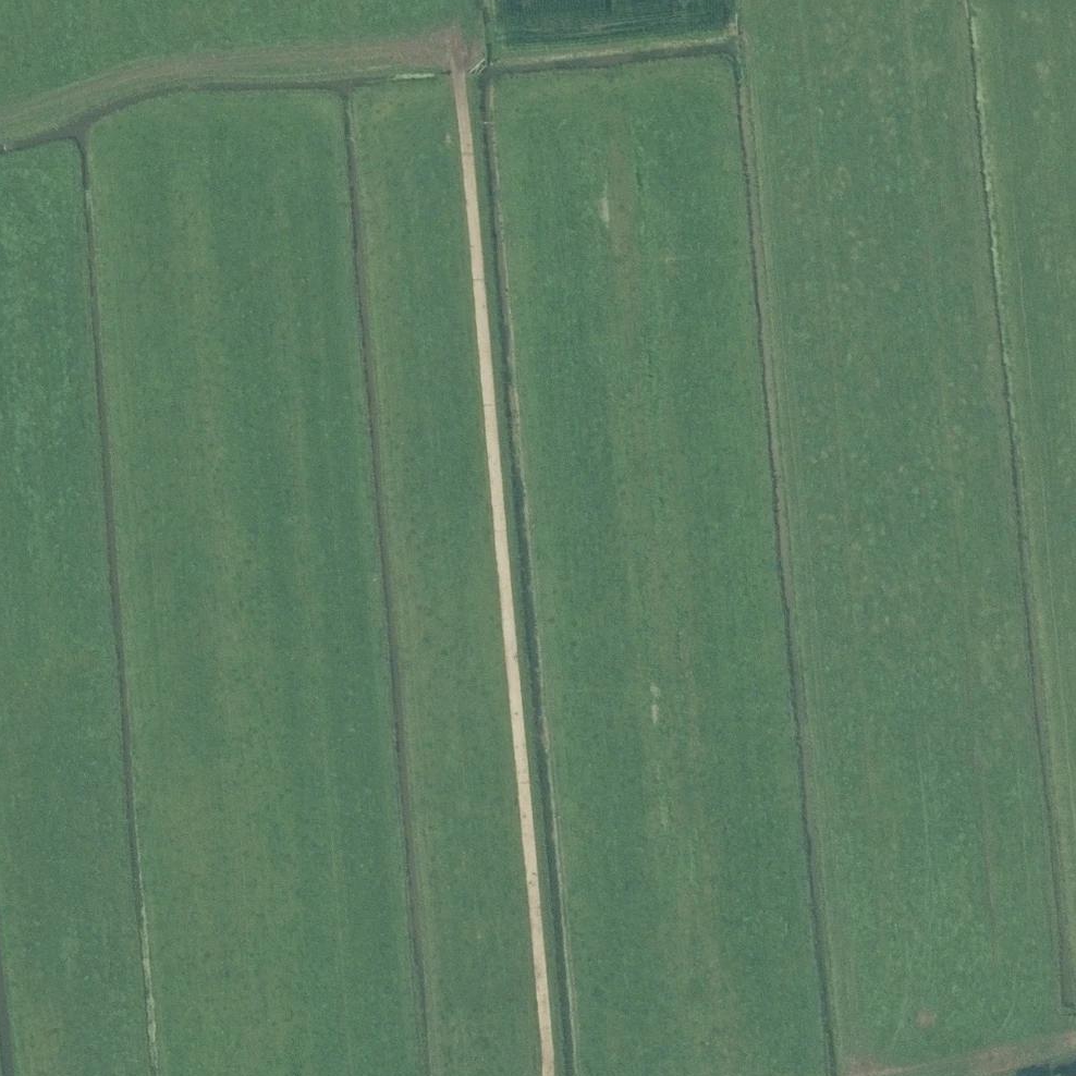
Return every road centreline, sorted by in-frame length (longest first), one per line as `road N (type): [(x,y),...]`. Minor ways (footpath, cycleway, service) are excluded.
road 1 (track): [(455,40),(548,1075)]

